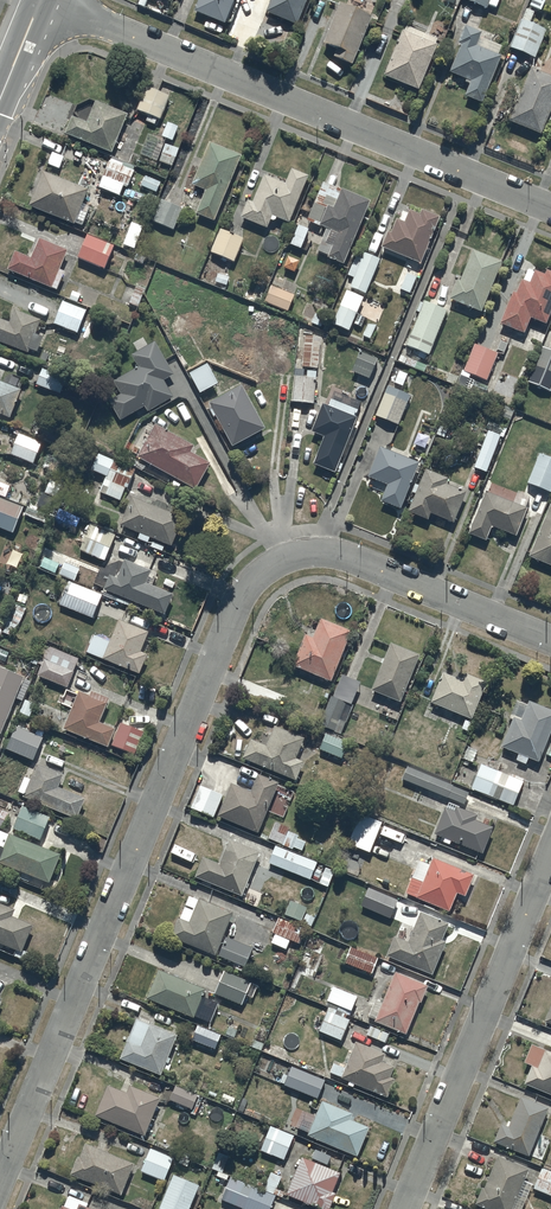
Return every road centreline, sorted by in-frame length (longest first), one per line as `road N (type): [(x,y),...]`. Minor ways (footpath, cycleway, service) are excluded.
road 1 (residential): [(0,1184),(249,585),(295,553),(337,554),(550,642)]
road 2 (residential): [(550,208),(44,0)]
road 3 (residential): [(405,1208),(550,853)]

